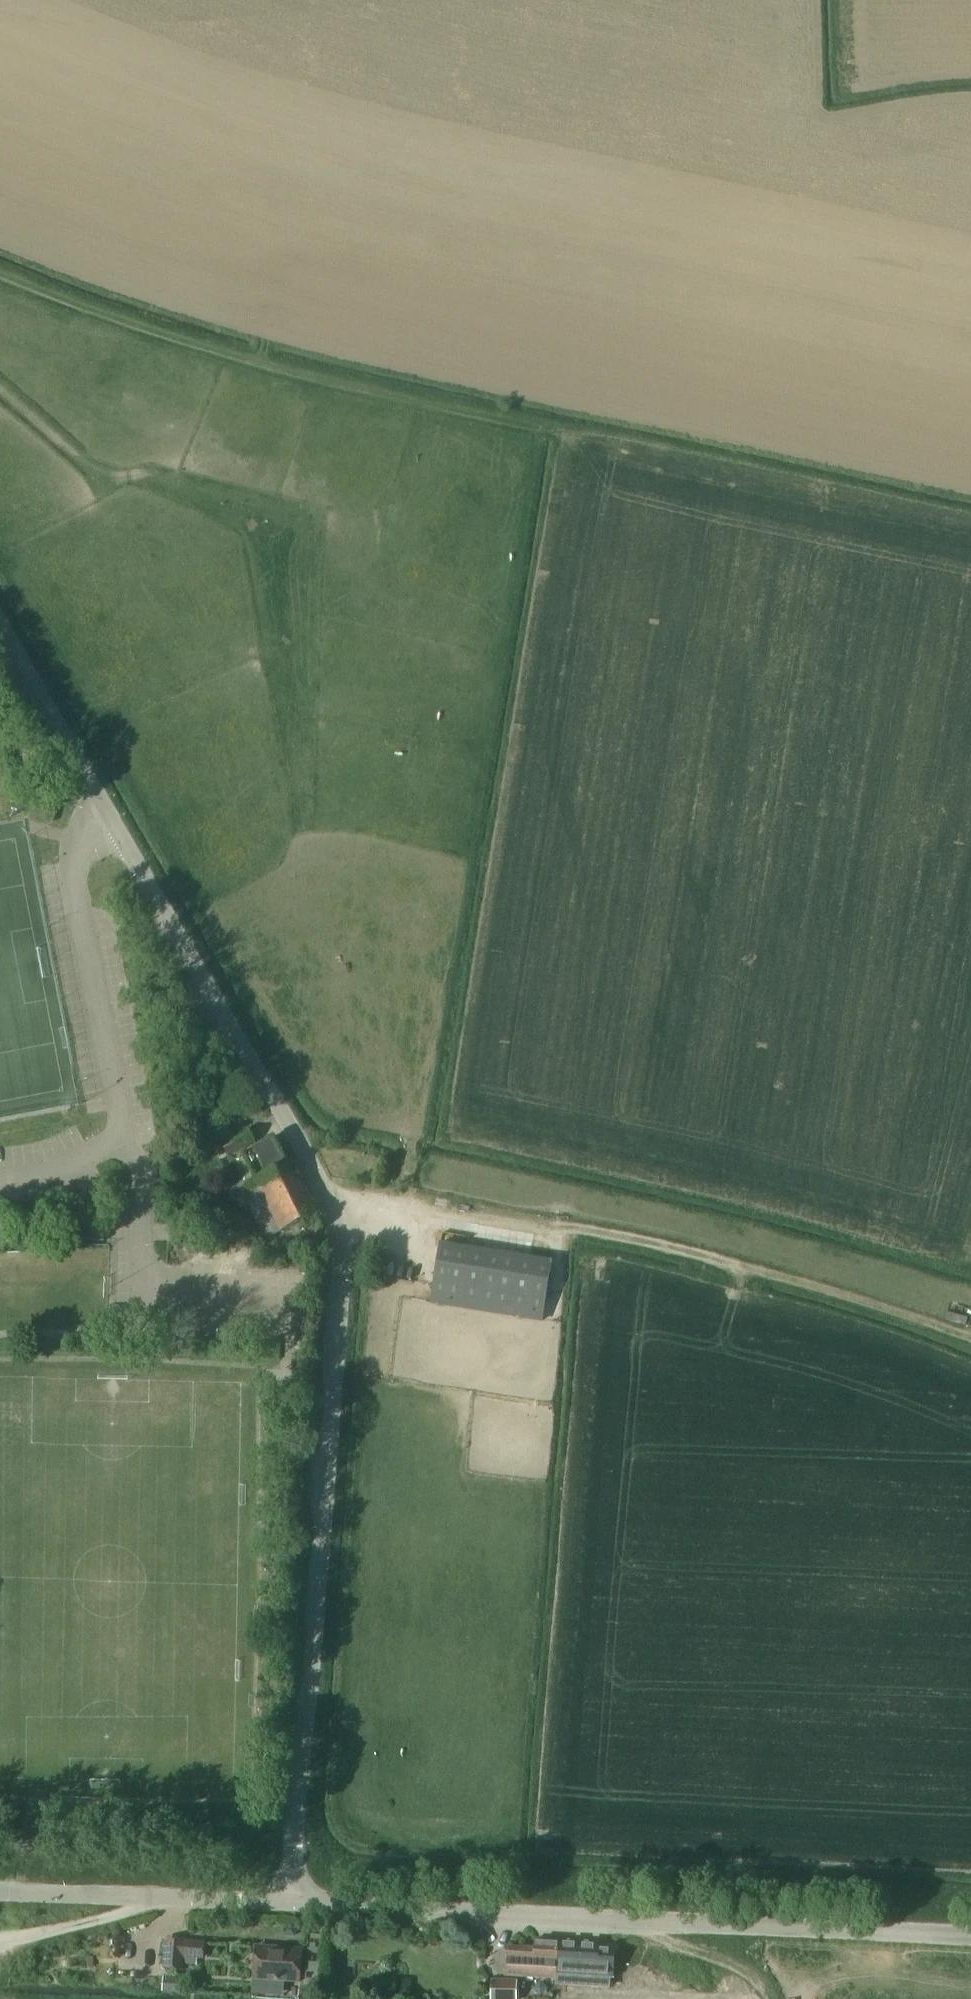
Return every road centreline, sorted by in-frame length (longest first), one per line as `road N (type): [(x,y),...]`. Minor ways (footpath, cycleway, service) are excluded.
road 1 (unclassified): [(291,1903),(342,1230),(0,627)]
road 2 (unclassified): [(291,1903),(970,1937)]
road 3 (unclassified): [(0,1894),(291,1903)]

